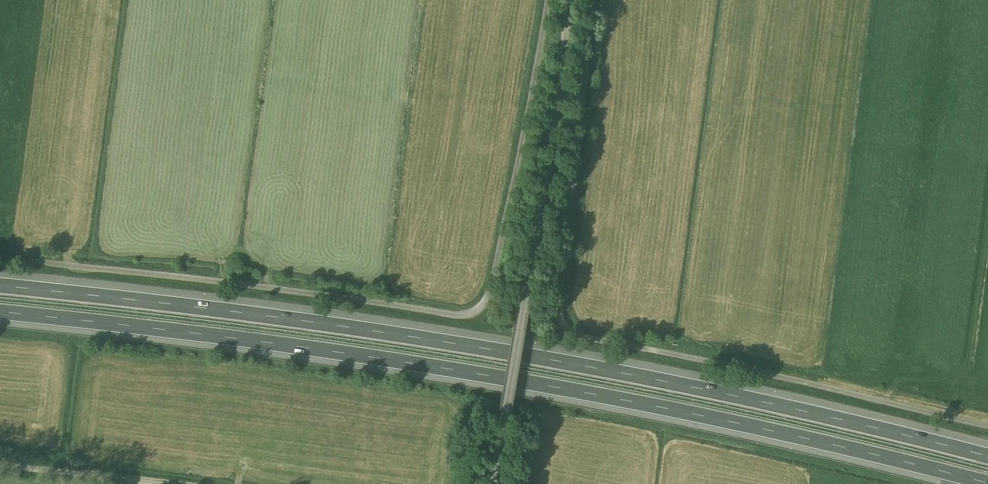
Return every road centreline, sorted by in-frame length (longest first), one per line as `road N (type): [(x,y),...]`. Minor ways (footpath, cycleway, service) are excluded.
road 1 (motorway): [(0,310),(313,345),(660,403),(987,481)]
road 2 (motorway): [(987,452),(449,338),(0,282)]
road 3 (unclassified): [(0,255),(451,311),(483,306),(550,0)]
road 4 (unclassified): [(592,0),(562,324),(987,424)]
road 5 (unclassified): [(569,0),(491,483)]
road 6 (unclassified): [(0,460),(189,483)]

